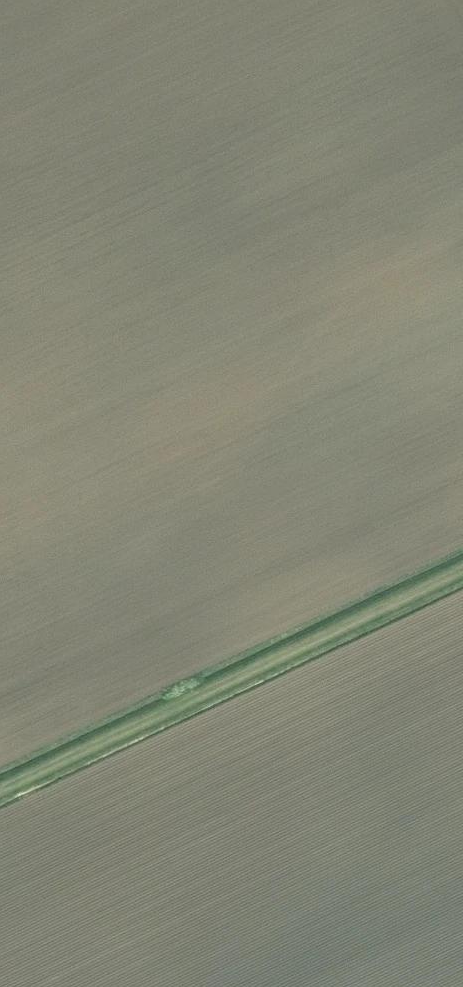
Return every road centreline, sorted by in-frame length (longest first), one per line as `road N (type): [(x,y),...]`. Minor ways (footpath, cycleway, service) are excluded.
road 1 (track): [(462,573),(0,794)]

